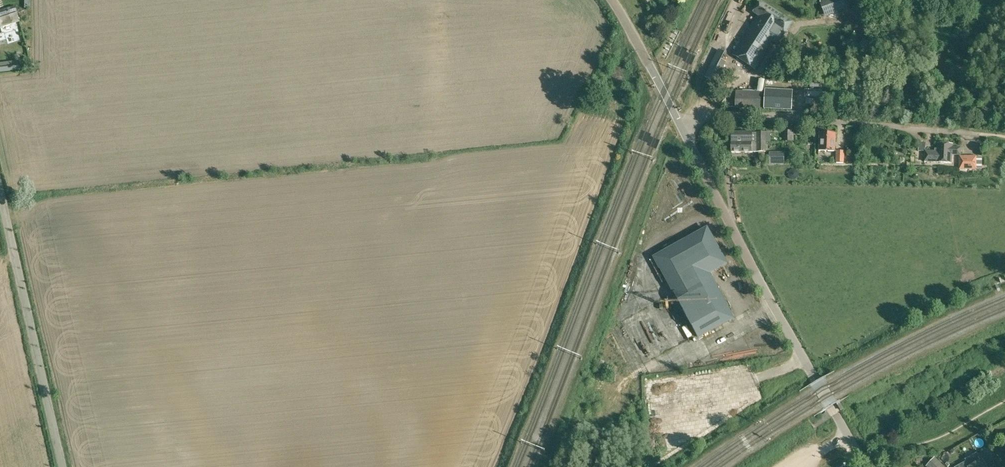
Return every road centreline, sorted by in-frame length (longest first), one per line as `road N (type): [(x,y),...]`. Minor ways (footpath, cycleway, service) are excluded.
road 1 (unclassified): [(868,466),(744,252),(682,127)]
road 2 (residential): [(682,127),(728,113),(969,132)]
road 3 (unclassified): [(63,466),(0,201)]
road 4 (unclassified): [(612,0),(682,127)]

